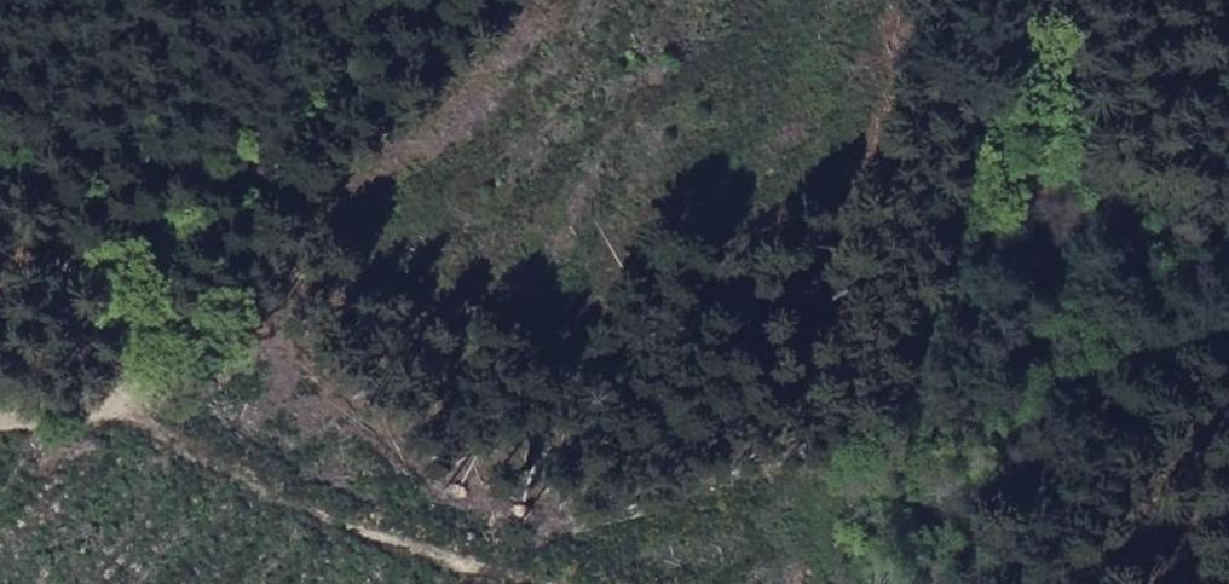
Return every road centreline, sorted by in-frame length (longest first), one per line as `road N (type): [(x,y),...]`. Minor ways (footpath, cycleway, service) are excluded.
road 1 (track): [(0,206),(105,385),(0,440)]

